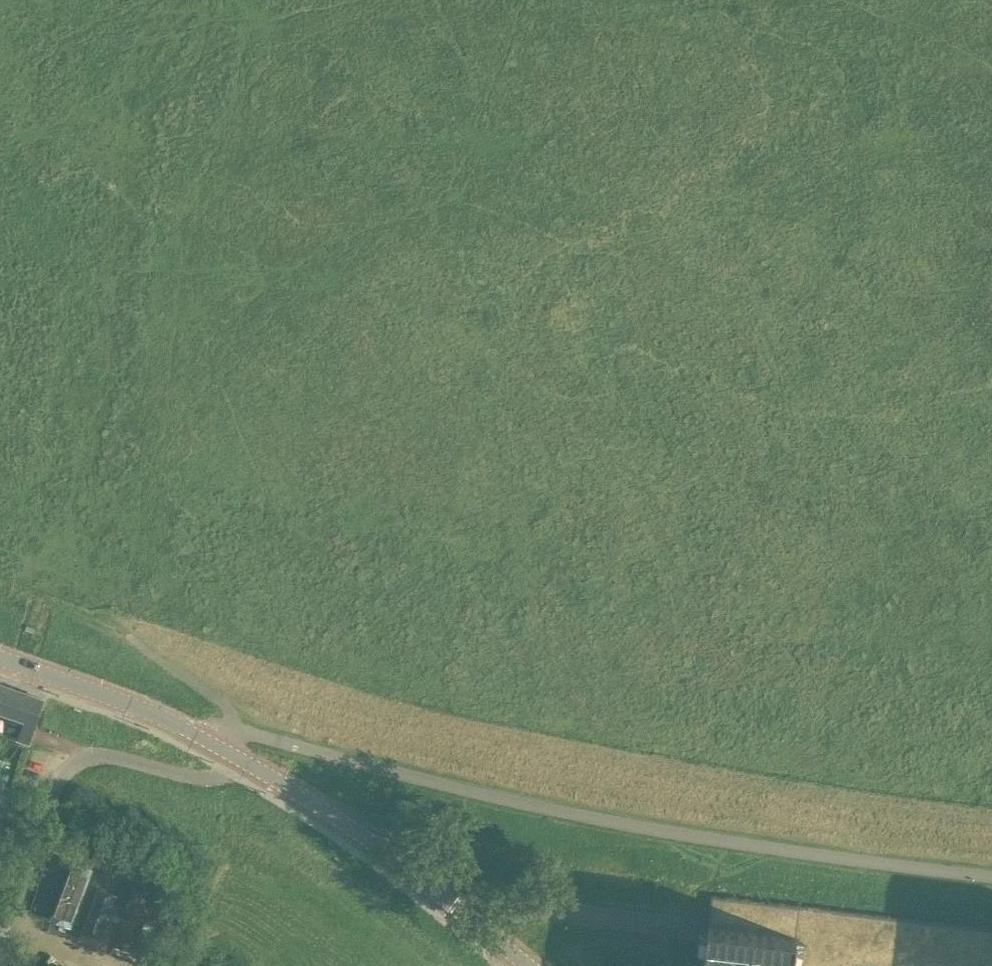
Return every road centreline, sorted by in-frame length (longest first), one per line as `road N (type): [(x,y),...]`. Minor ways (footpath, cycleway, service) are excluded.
road 1 (unclassified): [(243,760),(154,712),(0,657)]
road 2 (unclassified): [(454,907),(377,845),(243,760)]
road 3 (residential): [(243,760),(226,776),(183,775),(102,753),(78,757),(54,785)]

